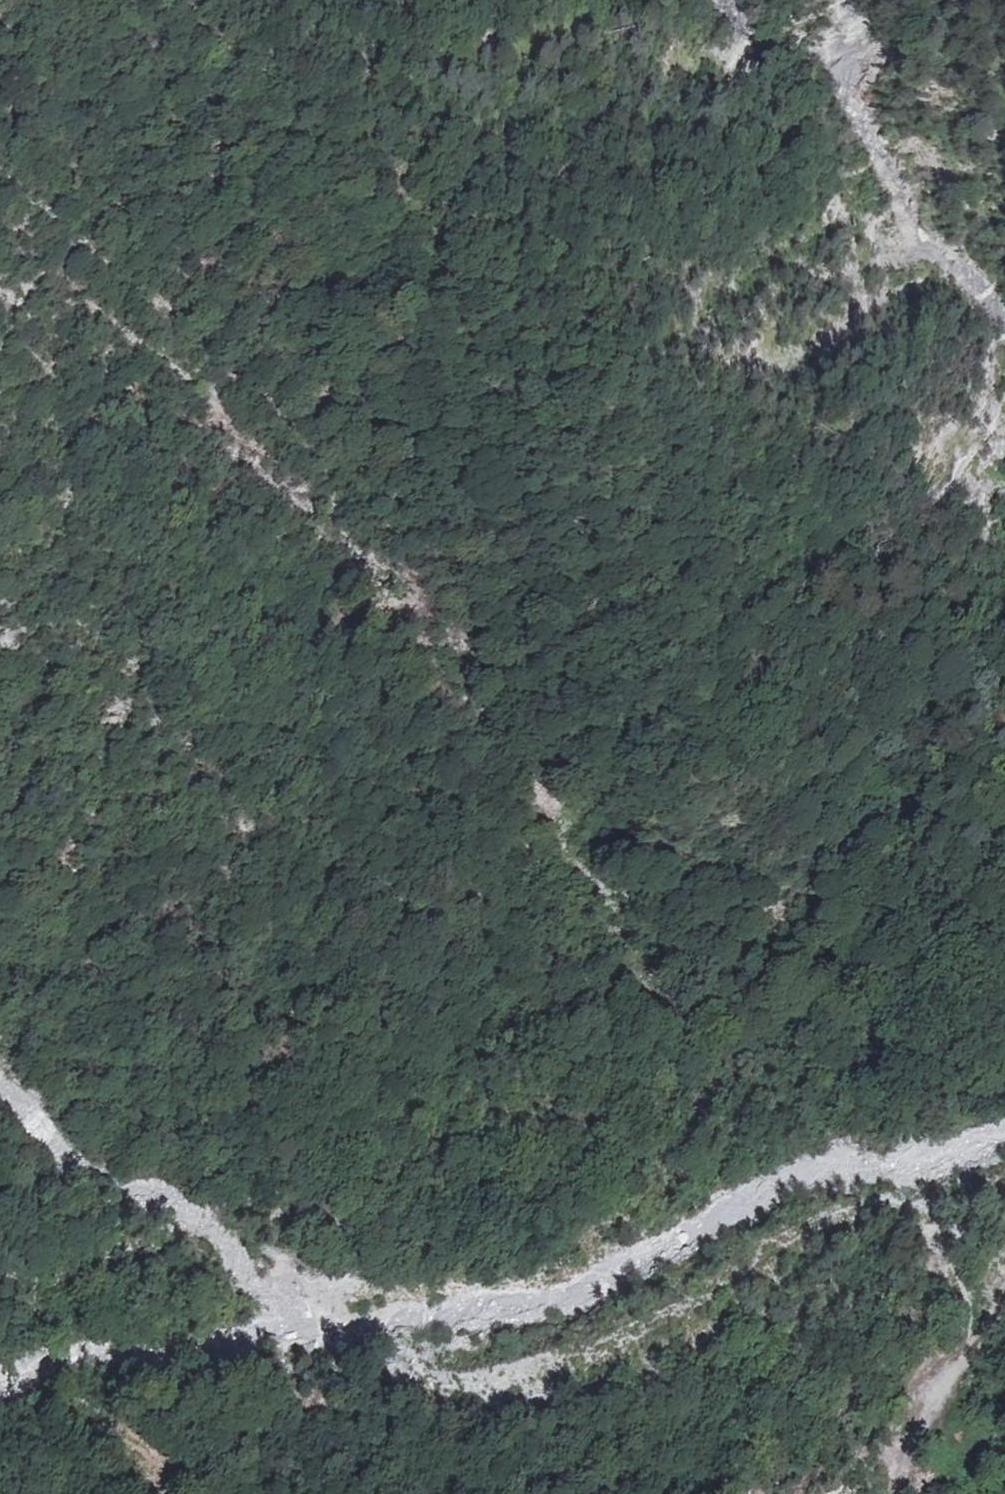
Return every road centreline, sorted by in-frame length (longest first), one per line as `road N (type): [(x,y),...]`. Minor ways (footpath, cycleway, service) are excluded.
road 1 (track): [(911,1189),(944,1272),(990,1325),(912,1436),(899,1493)]
road 2 (track): [(176,1493),(146,1446),(16,1367),(4,1337),(12,1275),(40,1237)]

